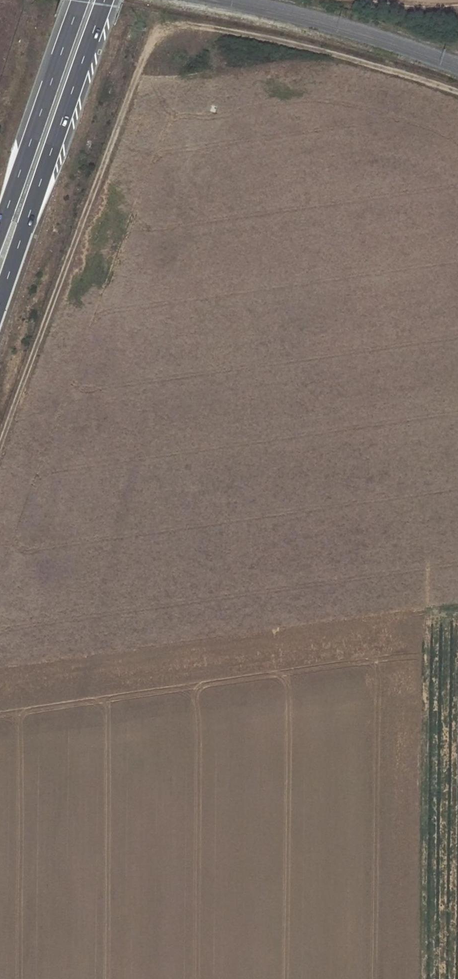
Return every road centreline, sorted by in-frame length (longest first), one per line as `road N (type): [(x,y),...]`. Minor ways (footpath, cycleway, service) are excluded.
road 1 (track): [(0,431),(142,40),(162,21),(325,50),(457,92)]
road 2 (primary): [(0,300),(104,0)]
road 3 (primary): [(80,0),(0,227)]

